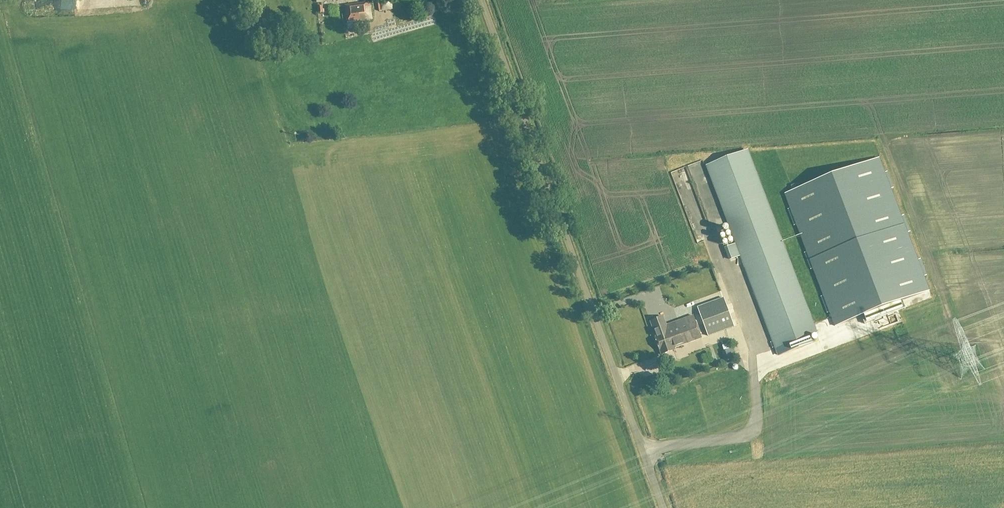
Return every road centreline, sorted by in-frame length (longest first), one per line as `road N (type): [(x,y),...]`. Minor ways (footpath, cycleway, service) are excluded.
road 1 (unclassified): [(664,507),(482,0)]

